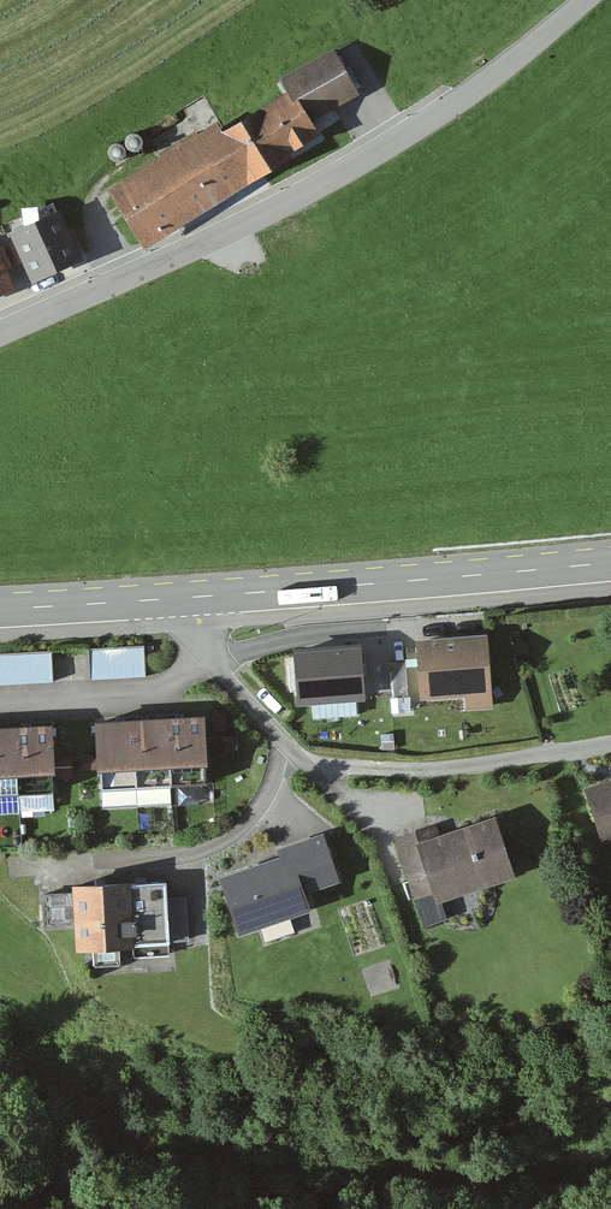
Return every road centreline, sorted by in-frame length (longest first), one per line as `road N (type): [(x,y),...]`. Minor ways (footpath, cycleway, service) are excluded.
road 1 (unclassified): [(0,336),(227,235),(412,131),(586,0)]
road 2 (secondary): [(610,561),(0,608)]

